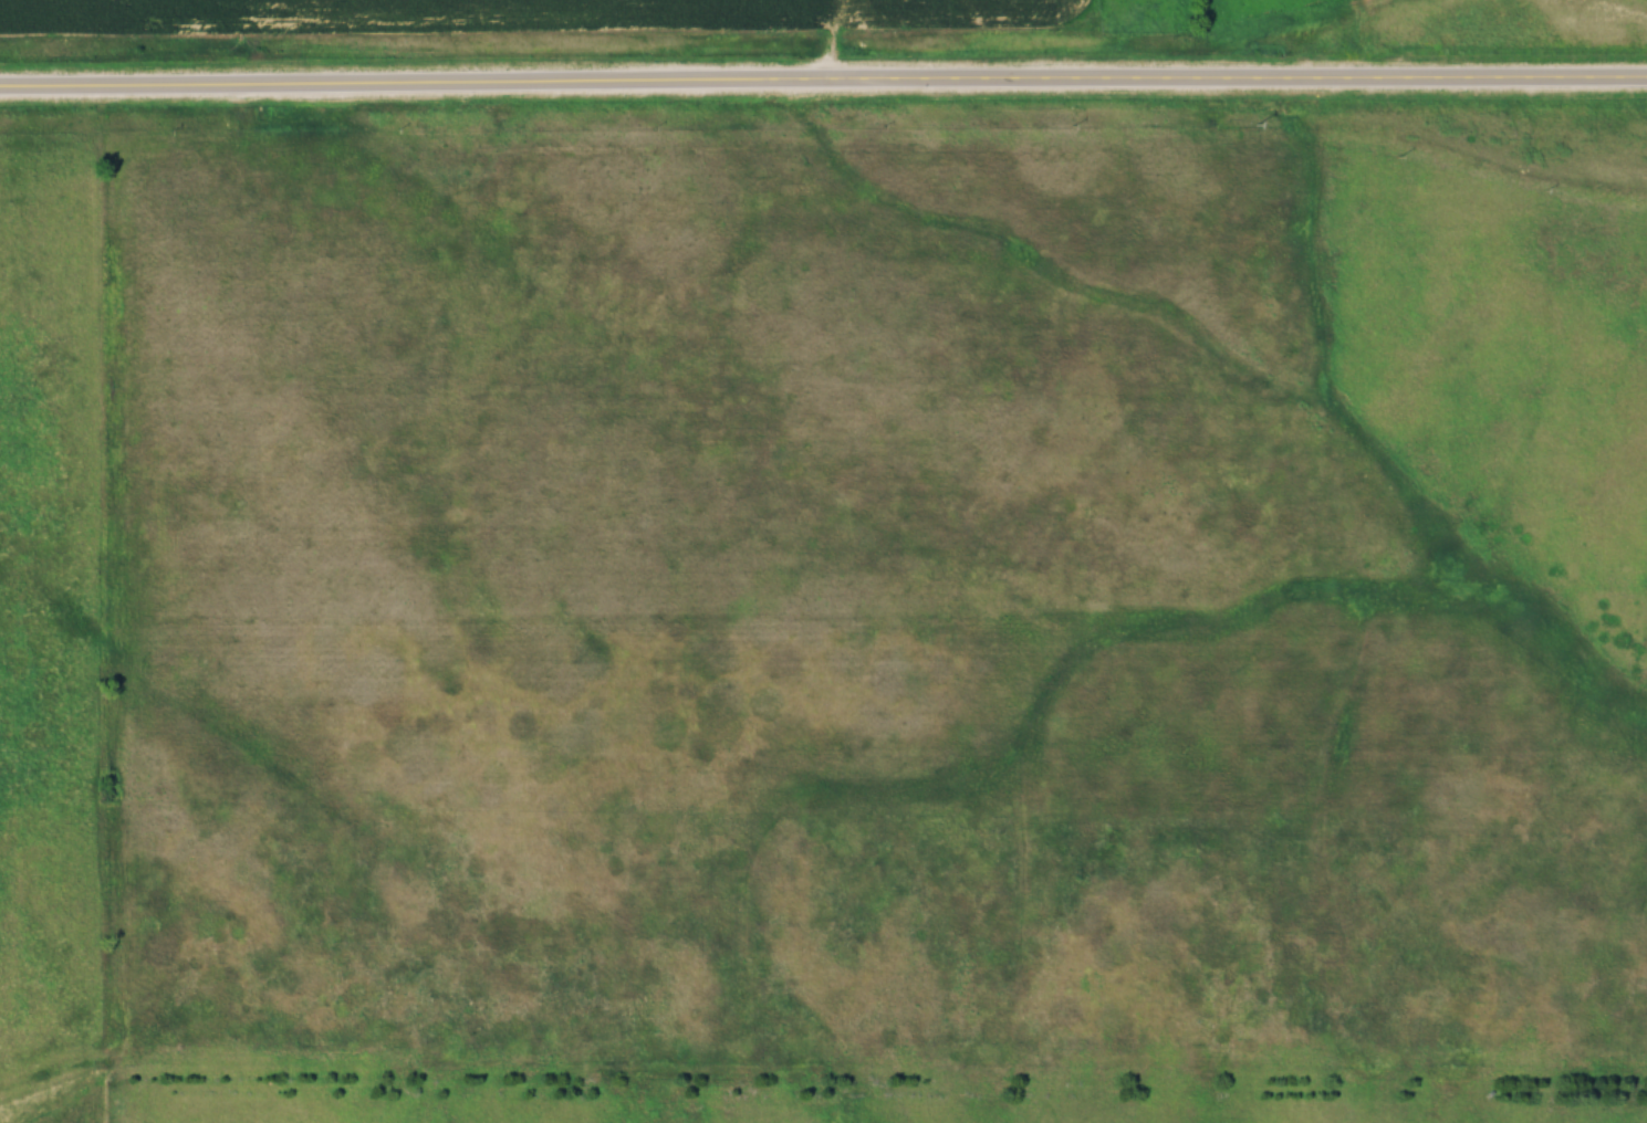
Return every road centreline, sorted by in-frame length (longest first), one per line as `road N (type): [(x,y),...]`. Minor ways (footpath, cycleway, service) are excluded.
road 1 (tertiary): [(1646,79),(0,94)]

